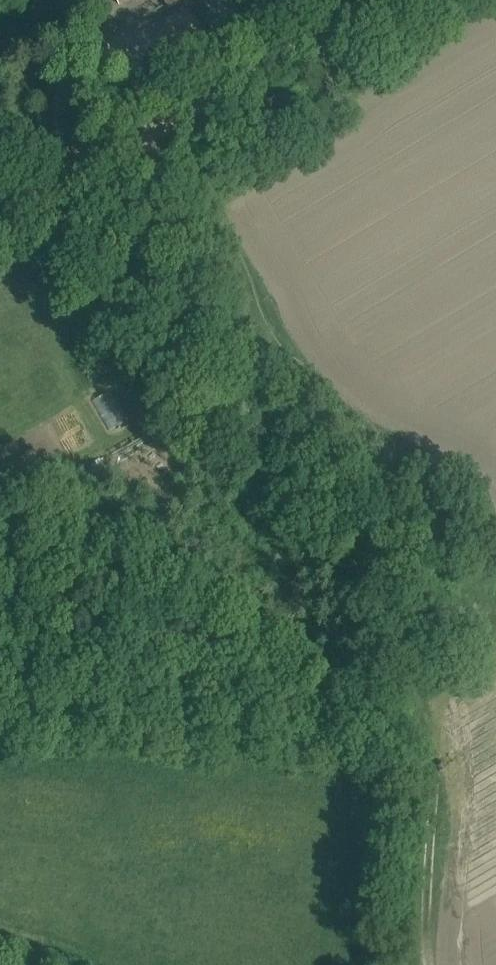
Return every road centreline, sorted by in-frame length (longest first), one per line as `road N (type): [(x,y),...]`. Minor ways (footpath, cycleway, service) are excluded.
road 1 (track): [(401,723),(381,630),(383,482),(374,464),(245,360),(203,219),(117,166)]
road 2 (track): [(401,723),(408,813),(373,964)]
road 3 (track): [(262,77),(117,166)]
road 4 (track): [(388,0),(262,77)]
road 5 (track): [(117,166),(0,224)]

